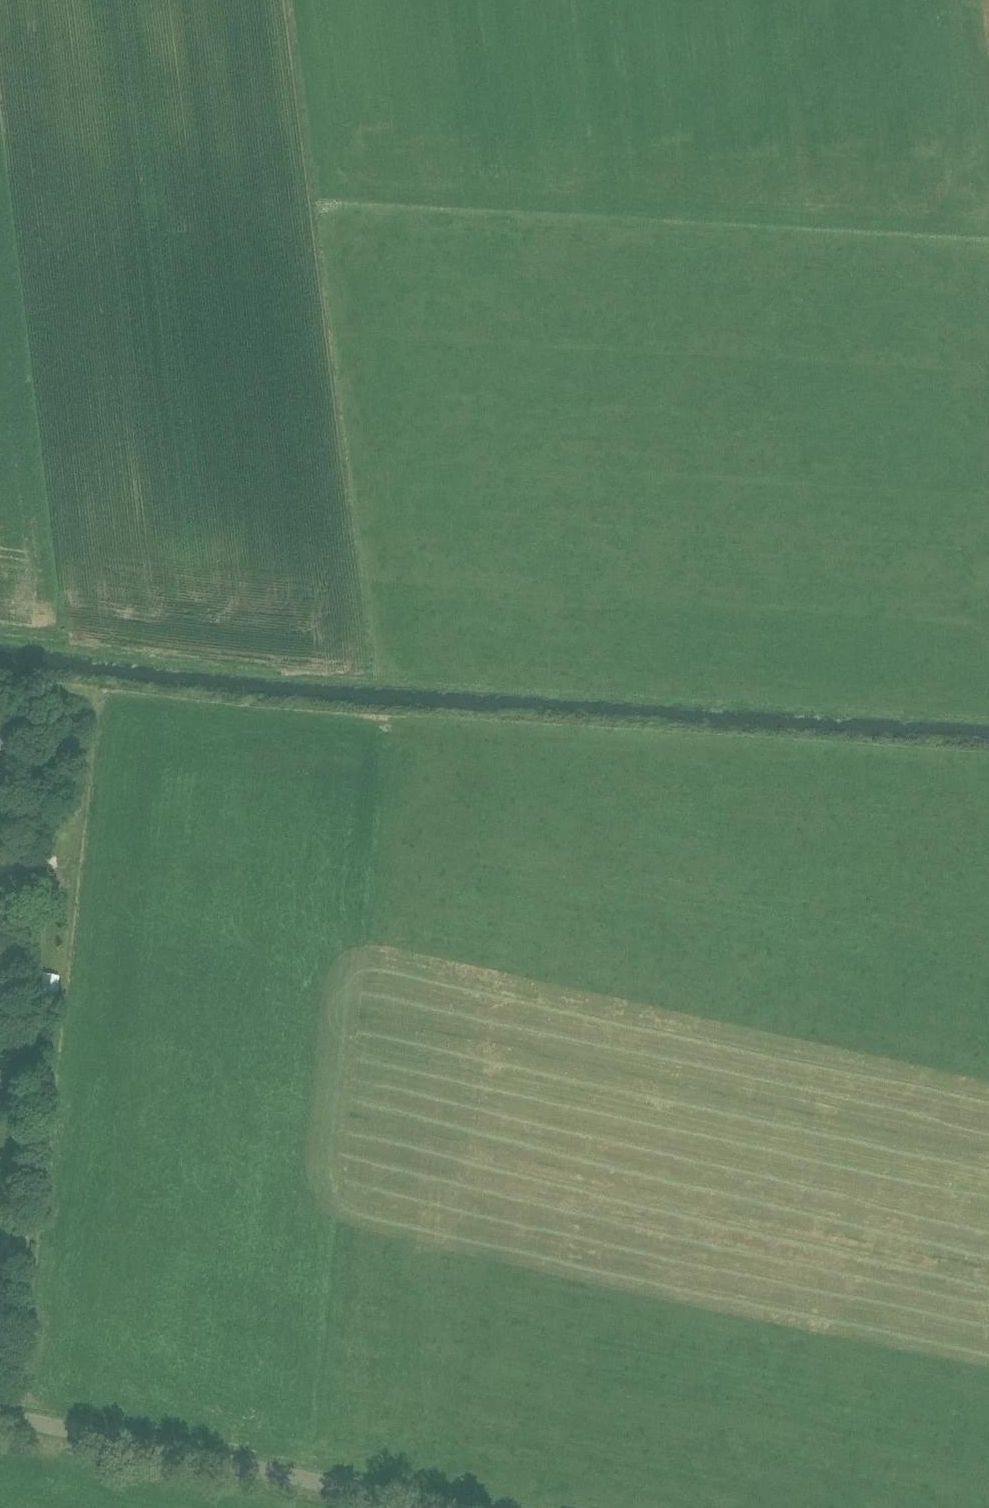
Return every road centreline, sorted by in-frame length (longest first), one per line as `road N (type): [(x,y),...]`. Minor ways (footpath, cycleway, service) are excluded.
road 1 (unclassified): [(437,1507),(0,1416)]

